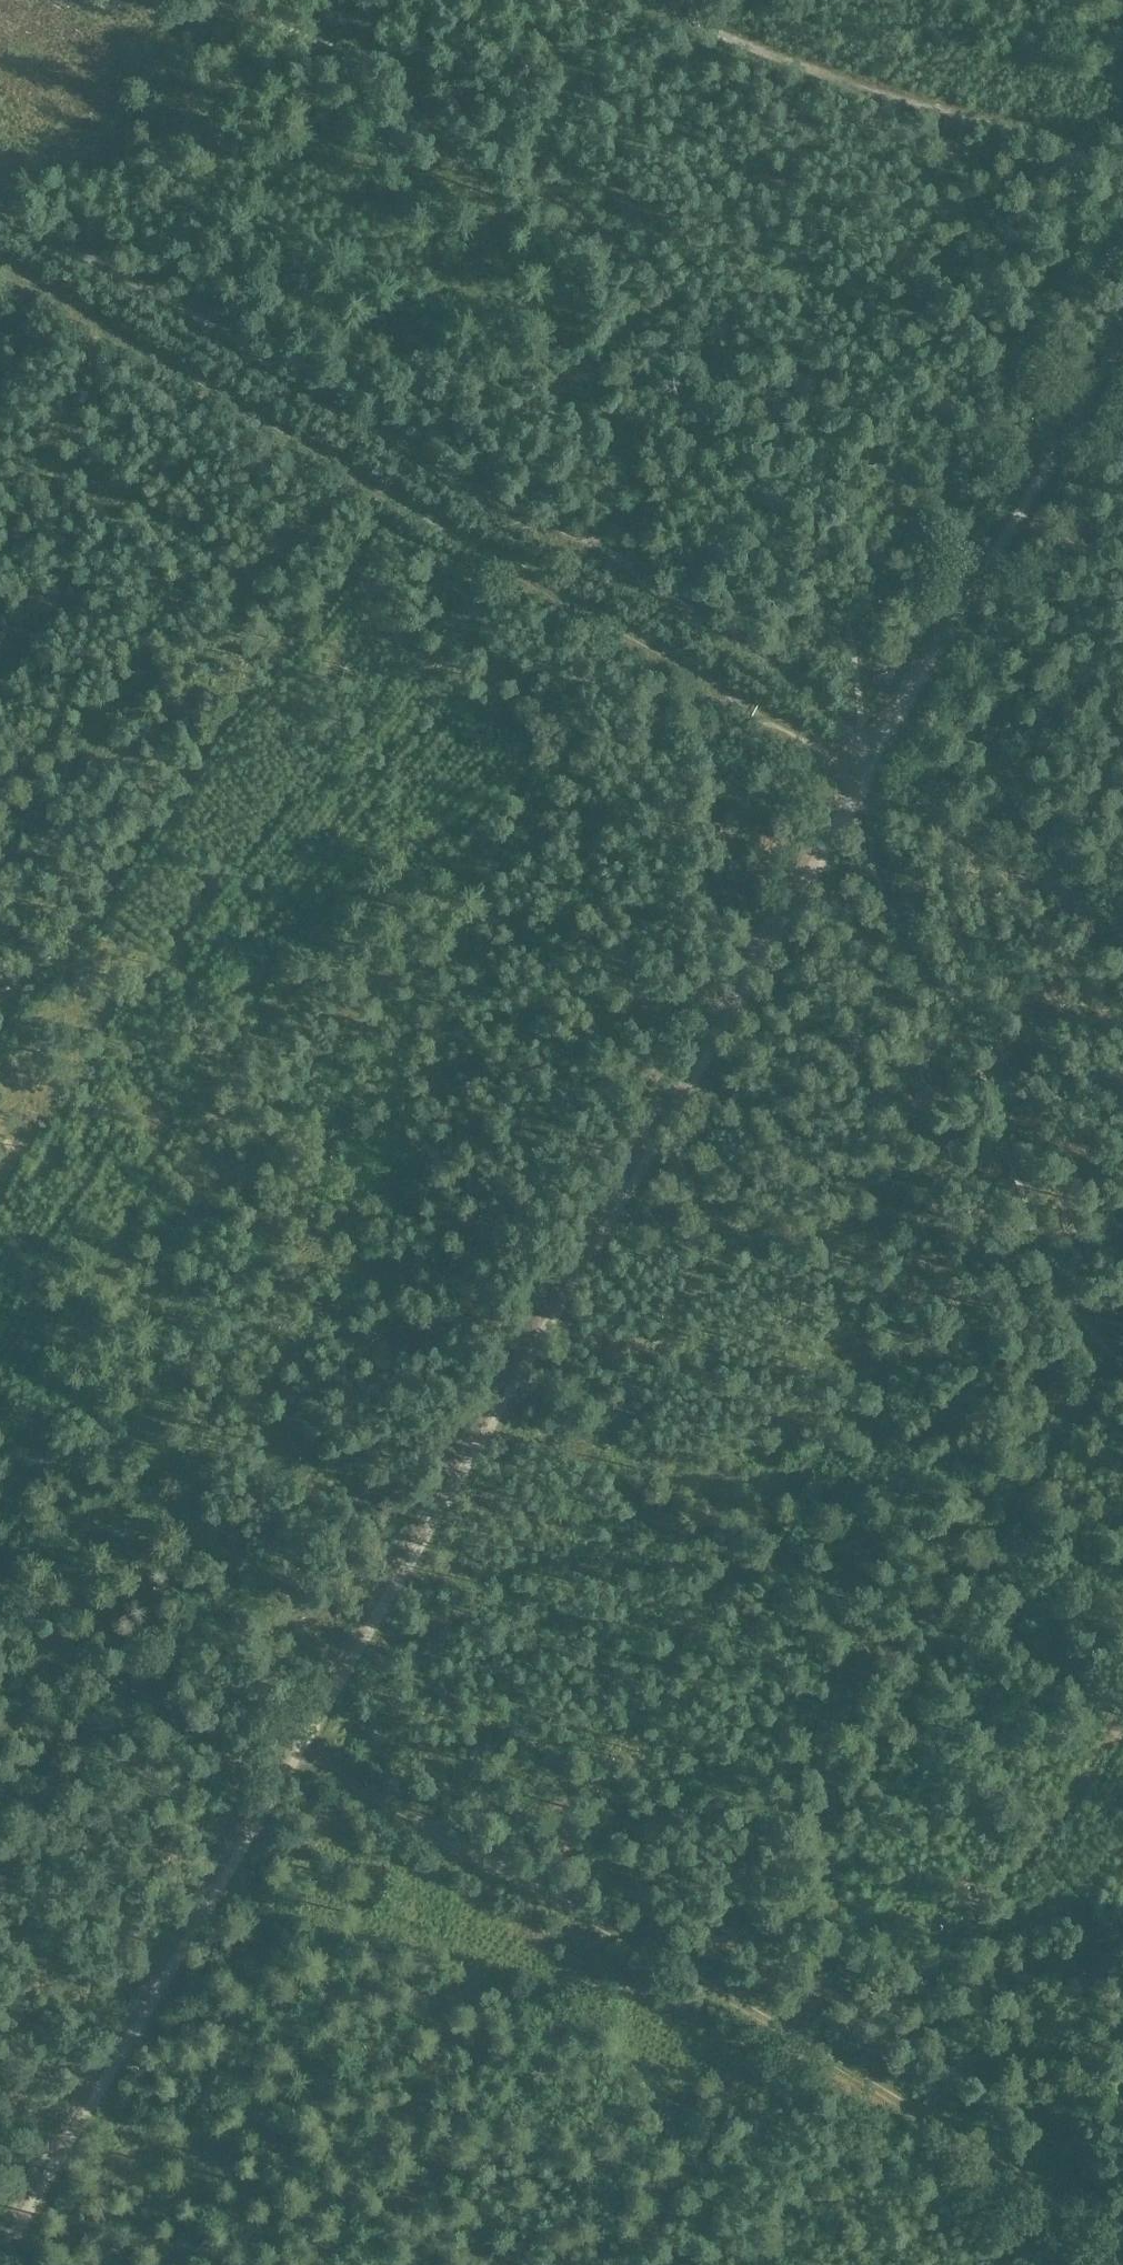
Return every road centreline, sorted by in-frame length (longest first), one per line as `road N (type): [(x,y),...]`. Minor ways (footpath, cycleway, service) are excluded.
road 1 (track): [(853,759),(825,692),(794,667),(0,201)]
road 2 (track): [(853,759),(0,262)]
road 3 (track): [(1122,2232),(297,1749)]
road 4 (track): [(1122,170),(946,468),(981,556),(864,768)]
road 5 (track): [(281,1776),(0,1611)]
road 6 (track): [(1122,917),(864,768)]
road 7 (track): [(615,2264),(765,2018)]

